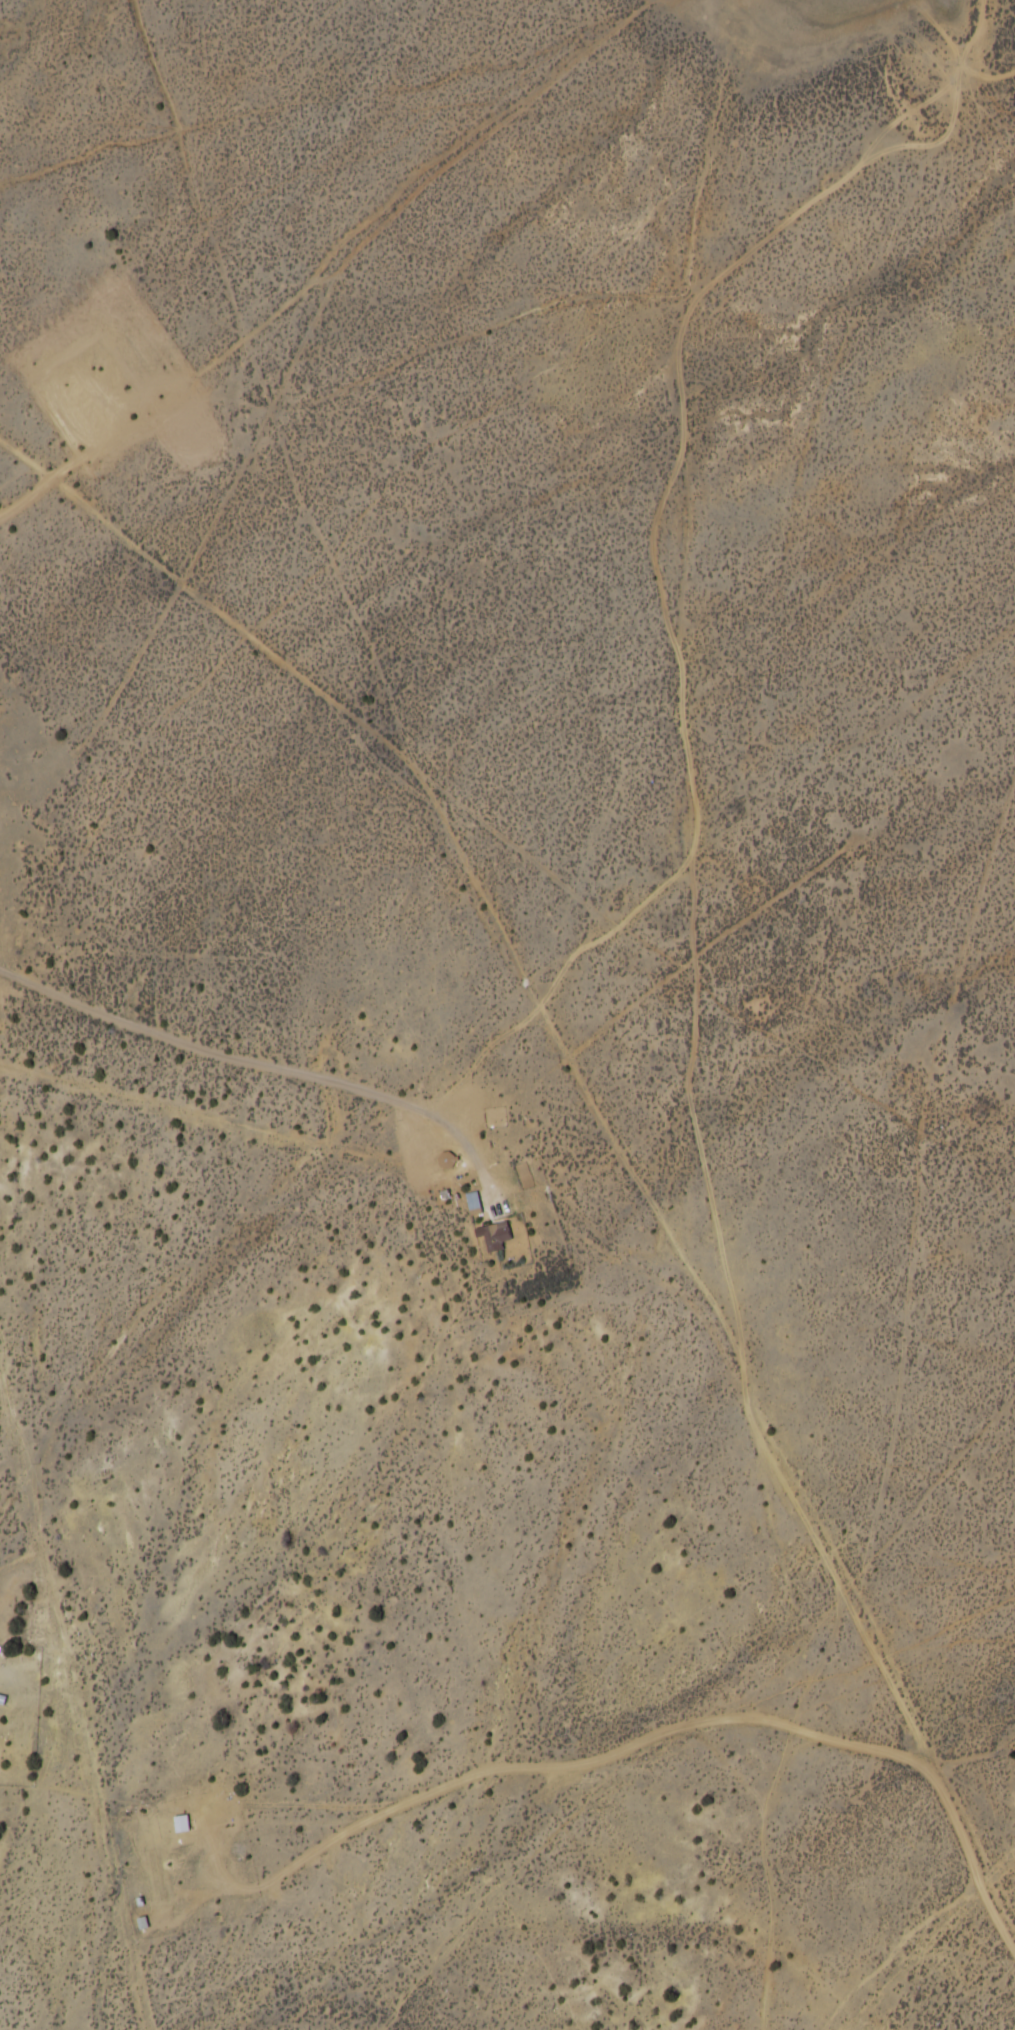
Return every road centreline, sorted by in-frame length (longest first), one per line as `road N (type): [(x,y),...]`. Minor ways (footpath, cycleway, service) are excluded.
road 1 (residential): [(0,454),(405,763),(525,984),(530,1020),(891,1698),(917,1776),(1014,1943)]
road 2 (residential): [(0,1020),(78,1038),(148,1082),(192,1133),(294,1216),(357,1292),(459,1349),(484,1438),(586,1457),(618,1489)]

